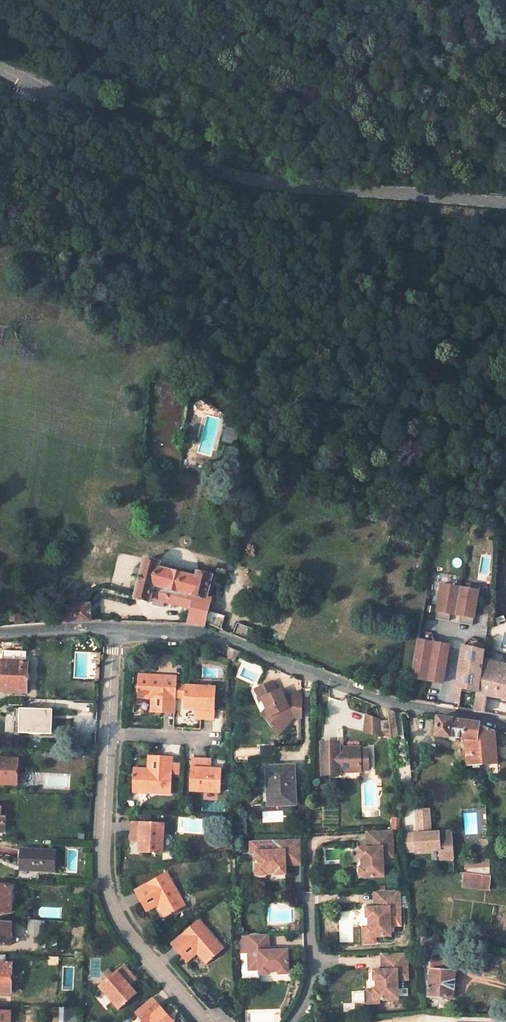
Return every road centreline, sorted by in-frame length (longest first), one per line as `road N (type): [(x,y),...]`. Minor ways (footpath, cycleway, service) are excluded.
road 1 (residential): [(505,204),(230,175),(34,88)]
road 2 (residential): [(116,628),(206,634),(403,706),(505,723)]
road 3 (residential): [(199,1021),(145,954),(105,879),(111,732)]

